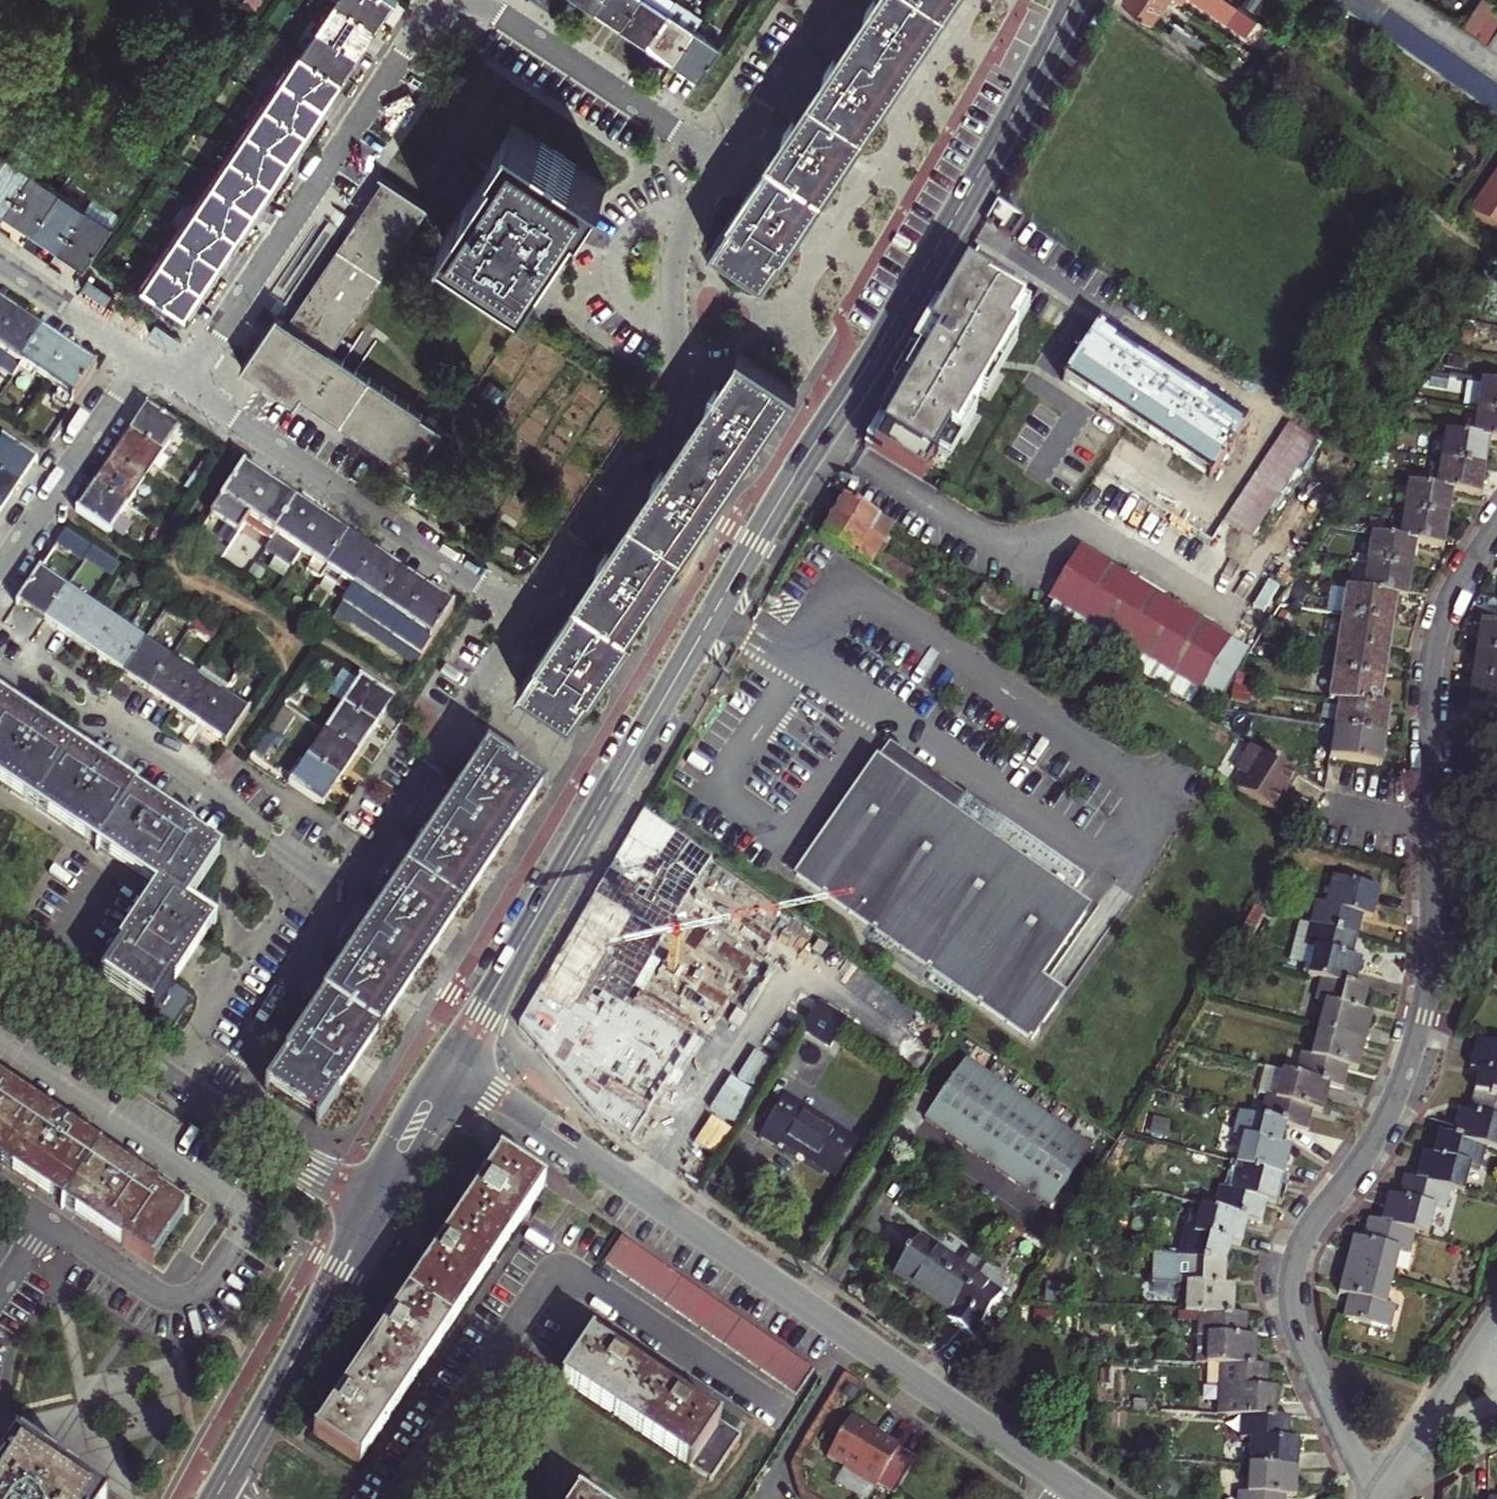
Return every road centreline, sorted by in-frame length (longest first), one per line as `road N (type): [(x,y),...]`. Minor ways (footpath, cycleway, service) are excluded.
road 1 (residential): [(1375,1498),(1299,1338),(1292,1269),(1308,1229),(1389,1112),(1419,1034),(1429,970),(1434,643),(1453,590),(1496,525)]
road 2 (residential): [(722,166),(486,10),(469,3),(437,9),(181,382)]
road 3 (residential): [(450,1065),(1053,1476)]
road 4 (secondary): [(1073,0),(957,213),(715,612)]
road 5 (residential): [(402,1498),(543,1286),(561,1277),(581,1281),(778,1406)]
road 6 (secondary): [(450,1065),(715,612)]
road 7 (residential): [(722,166),(679,249),(686,364),(676,394),(529,613)]
road 8 (residential): [(529,613),(181,382)]
road 9 (residential): [(346,895),(172,765),(0,673)]
road 10 (residential): [(529,613),(346,895)]
road 11 (secondary): [(219,1493),(372,1211)]
road 12 (residential): [(255,1215),(211,1285),(173,1299),(45,1221)]
road 13 (residential): [(0,577),(143,356)]
road 14 (residential): [(346,895),(207,1103)]
road 15 (residential): [(0,965),(207,1103)]
road 16 (residential): [(833,0),(722,166)]
road 17 (residential): [(207,1103),(372,1211)]
road 18 (residential): [(143,356),(0,261)]
road 19 (secondary): [(372,1211),(450,1065)]

